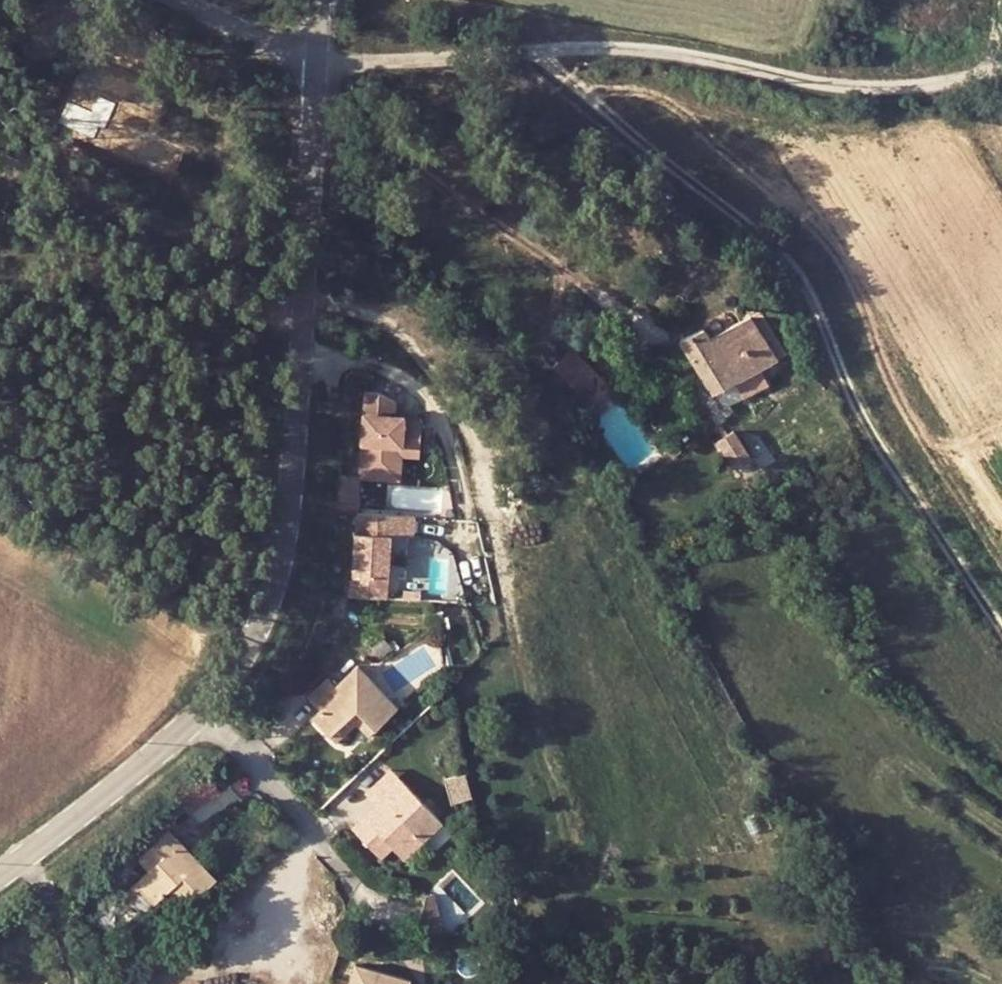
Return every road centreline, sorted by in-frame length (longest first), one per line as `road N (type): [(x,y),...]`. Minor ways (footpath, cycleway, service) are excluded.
road 1 (track): [(539,51),(787,258),(815,301),(854,406),(1001,629)]
road 2 (unclassified): [(309,43),(348,61),(594,47),(725,61),(824,85),(898,88),(1001,68)]
road 3 (track): [(296,305),(380,319),(425,358),(466,411),(497,508),(525,667),(585,873)]
road 4 (tertiary): [(309,43),(279,533),(235,660),(204,700)]
road 5 (residential): [(204,700),(376,905)]
road 6 (tertiary): [(204,700),(0,871)]

